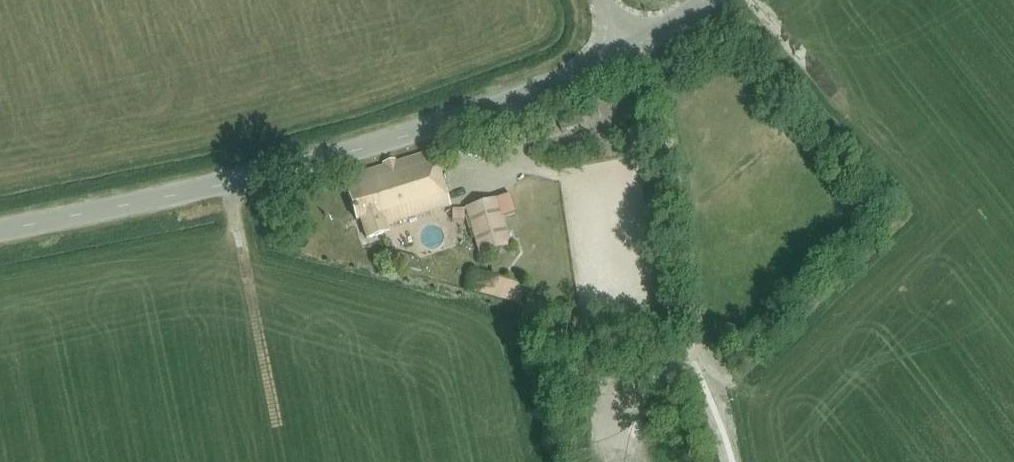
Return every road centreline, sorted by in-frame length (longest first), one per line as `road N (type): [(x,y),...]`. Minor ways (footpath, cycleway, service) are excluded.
road 1 (tertiary): [(0,234),(325,160),(504,103),(637,46)]
road 2 (unclassified): [(691,350),(678,166),(652,62),(637,46)]

